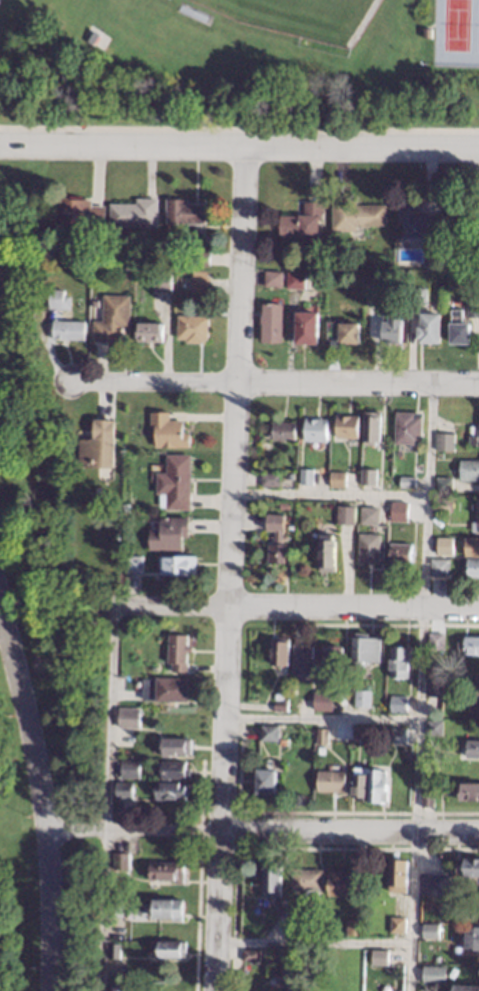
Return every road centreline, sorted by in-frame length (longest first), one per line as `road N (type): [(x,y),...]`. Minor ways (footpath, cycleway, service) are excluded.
road 1 (residential): [(235,381),(213,990)]
road 2 (residential): [(478,148),(0,146)]
road 3 (residential): [(478,831),(43,828)]
road 4 (residential): [(478,383),(70,380)]
road 5 (residential): [(0,610),(29,723),(43,828),(50,990)]
road 6 (residential): [(478,607),(96,606)]
road 7 (residential): [(245,146),(235,381)]

